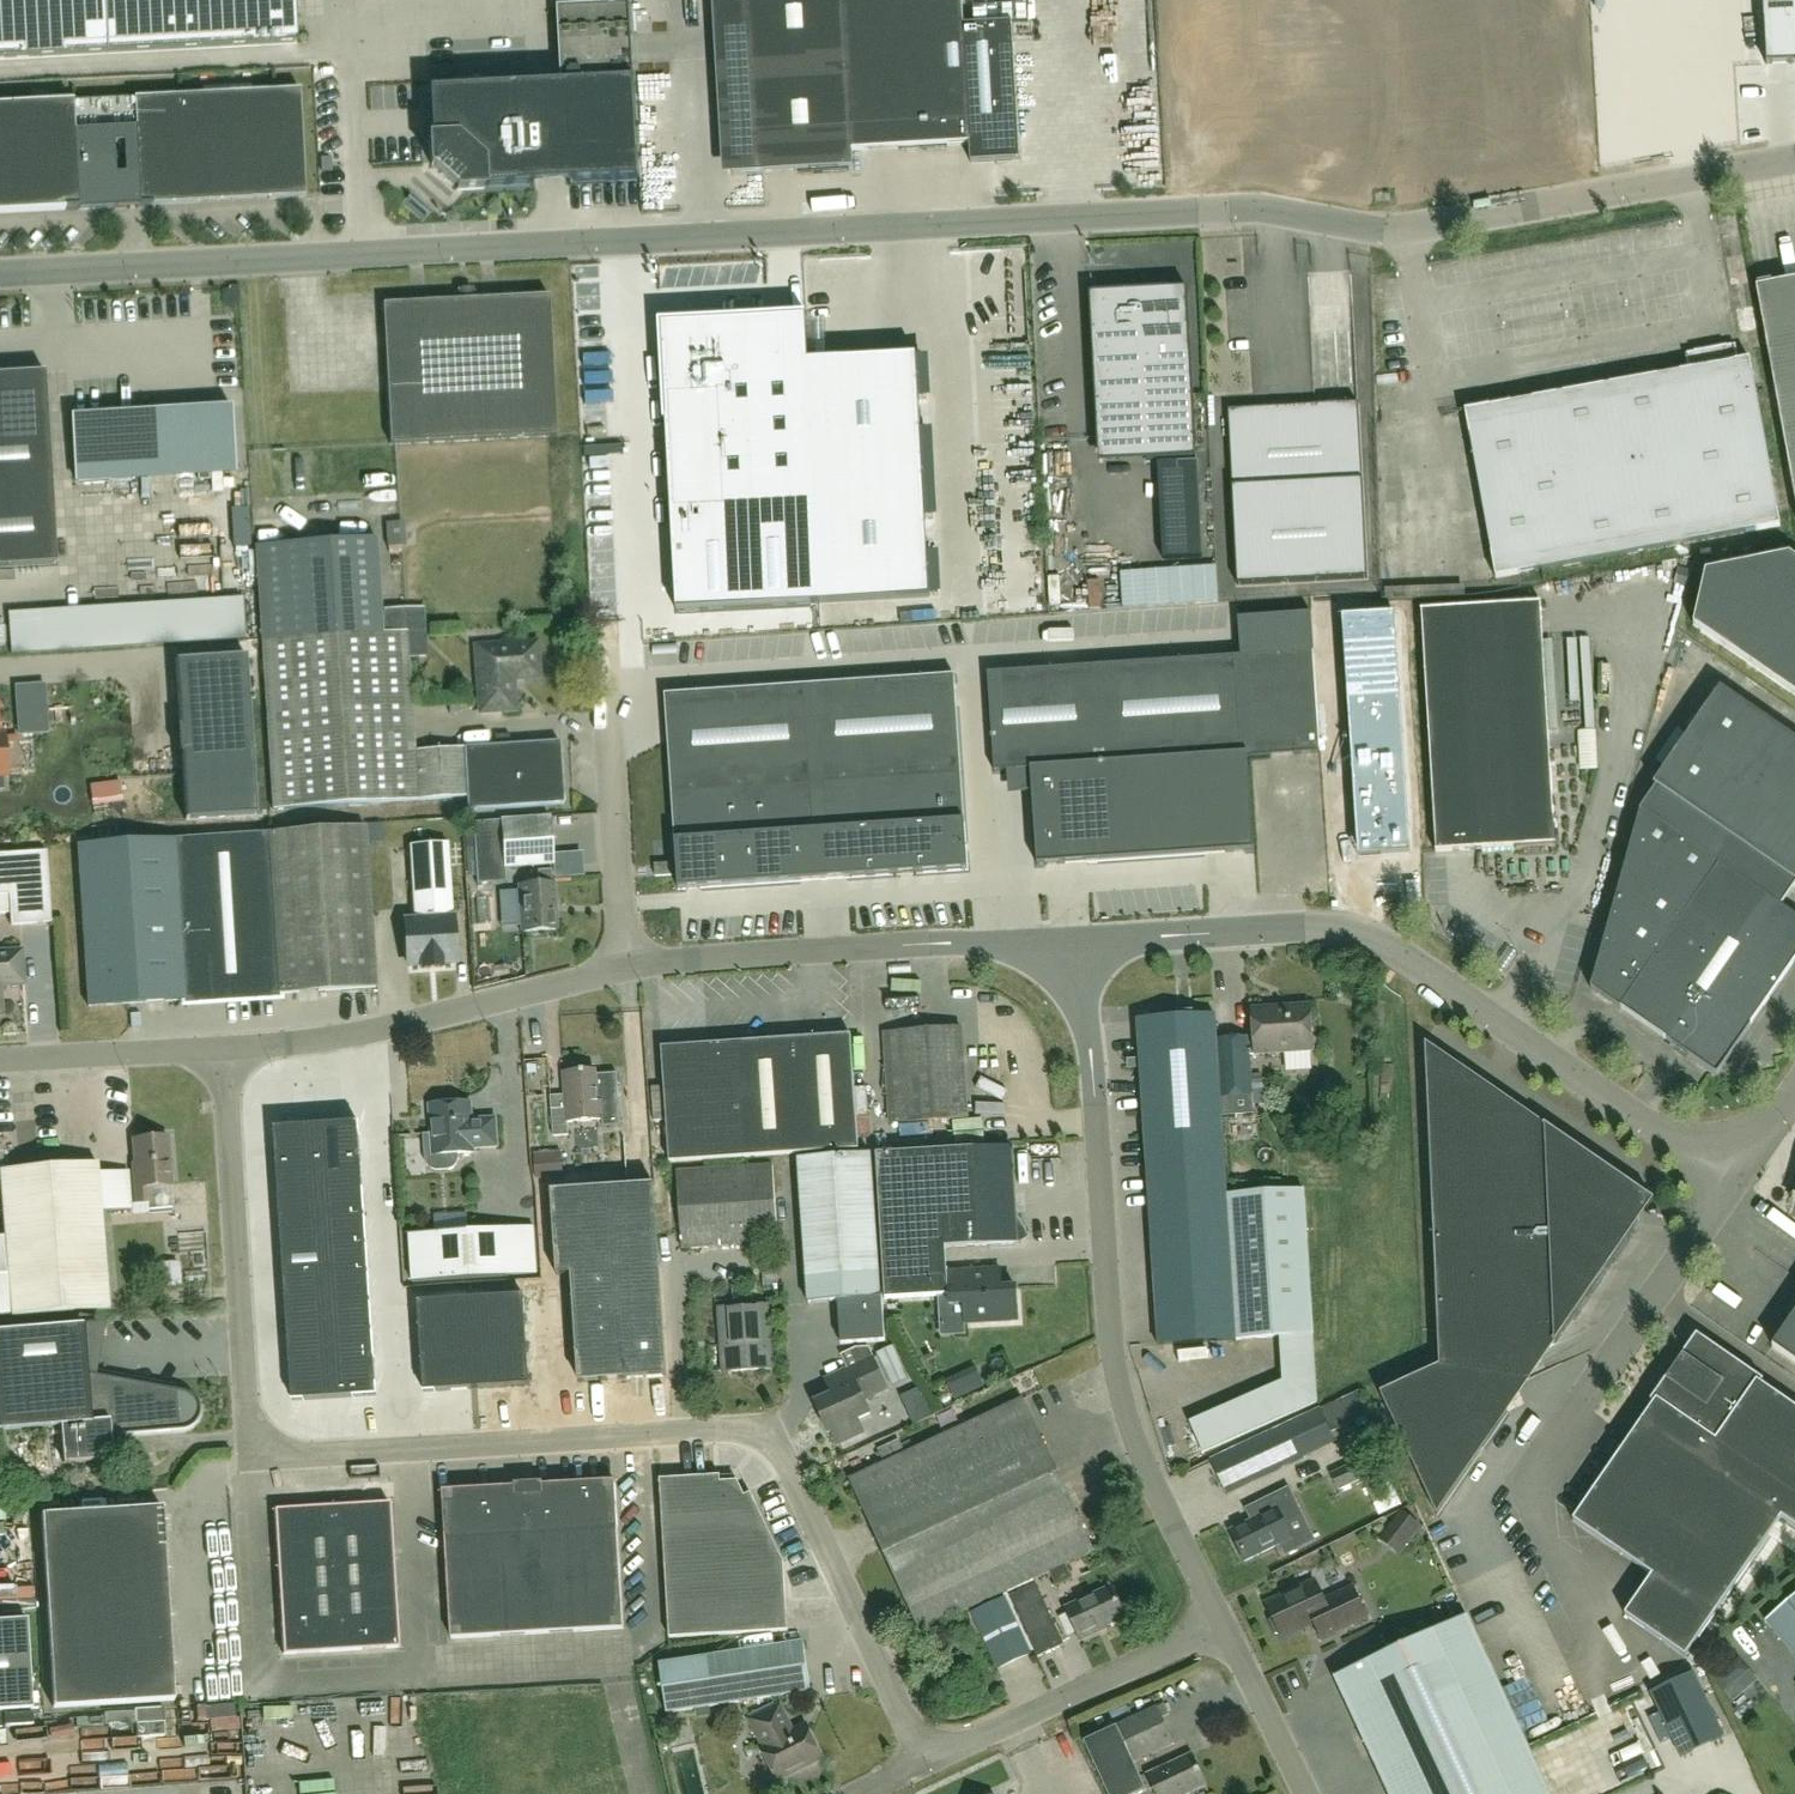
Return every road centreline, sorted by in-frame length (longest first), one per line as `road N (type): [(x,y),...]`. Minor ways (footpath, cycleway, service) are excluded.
road 1 (unclassified): [(1794,158),(1394,230),(1234,202),(0,276)]
road 2 (unclassified): [(926,1762),(783,1454),(769,1441),(727,1431),(297,1453),(272,1451),(253,1435),(224,1049)]
road 3 (unclassified): [(1224,1623),(1139,1453),(1113,1351),(1087,937)]
road 4 (unclassified): [(1087,937),(626,968)]
road 5 (unclassified): [(1727,1138),(1728,1187),(1510,1513)]
road 6 (unclassified): [(1369,934),(1647,1123),(1684,1138),(1727,1138)]
road 7 (unclassified): [(626,968),(441,1017),(224,1049)]
road 8 (unclassified): [(1224,1623),(926,1762)]
road 9 (unclassified): [(1369,934),(1327,925),(1087,937)]
road 10 (unclassified): [(626,968),(605,715)]
road 11 (unclassified): [(224,1049),(0,1059)]
road 12 (unclassified): [(1306,1793),(1224,1623)]

